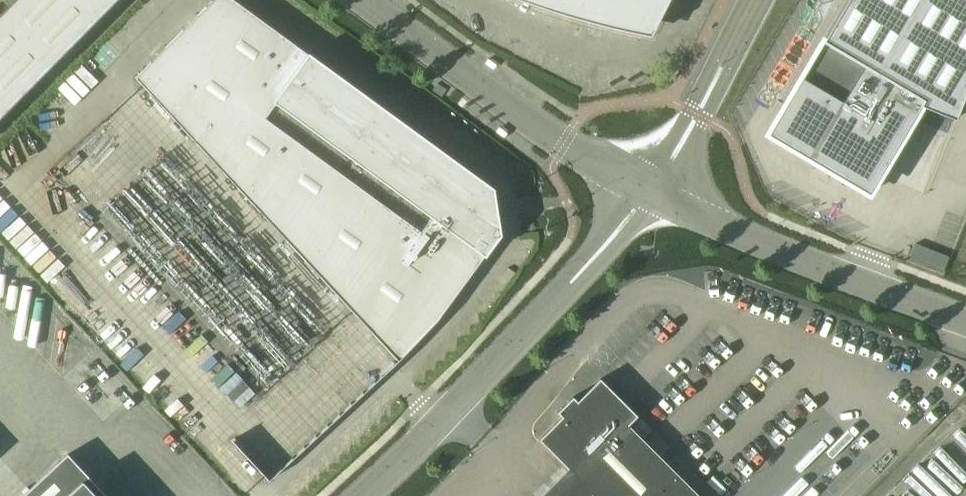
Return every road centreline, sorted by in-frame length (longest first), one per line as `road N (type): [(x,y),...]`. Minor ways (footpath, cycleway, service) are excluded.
road 1 (unclassified): [(363,495),(447,418),(648,196)]
road 2 (unclassified): [(366,0),(648,196)]
road 3 (unclassified): [(648,196),(965,320)]
road 4 (unclassified): [(648,196),(685,152),(765,0)]

